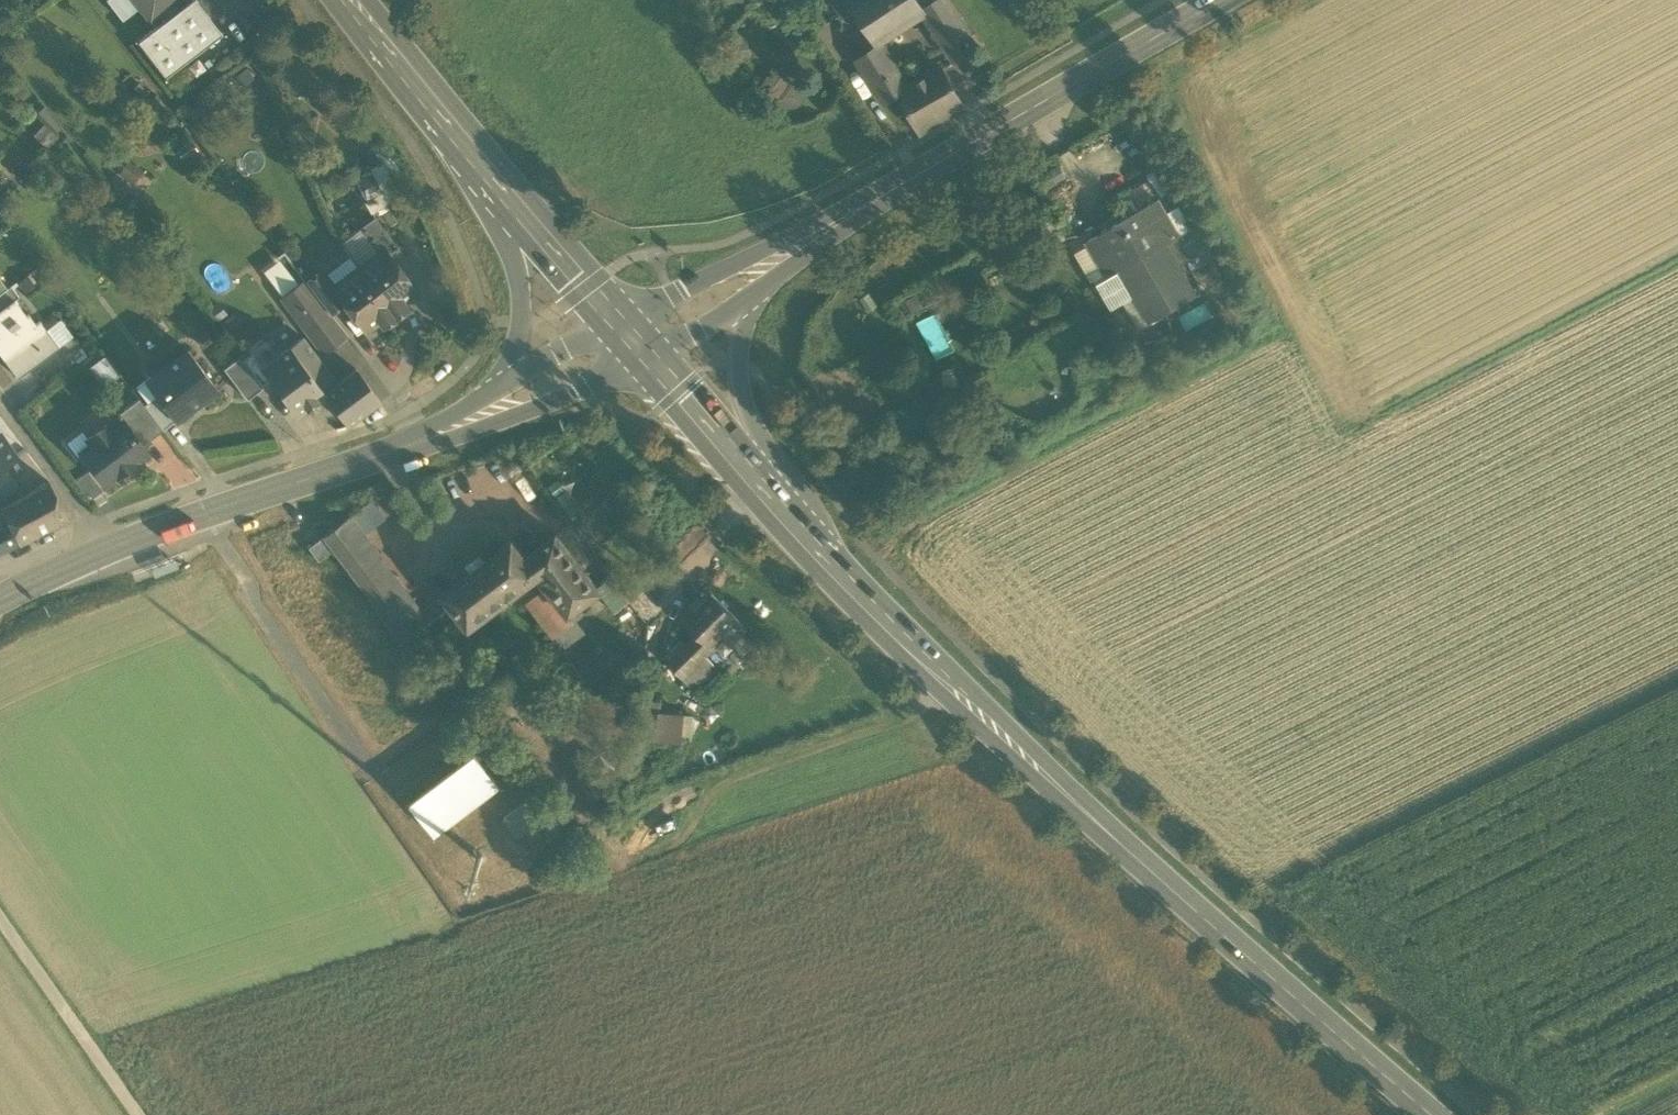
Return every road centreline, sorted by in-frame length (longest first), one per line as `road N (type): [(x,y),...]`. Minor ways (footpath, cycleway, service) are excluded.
road 1 (primary): [(1433,1114),(1006,737),(827,560)]
road 2 (secondary): [(1216,0),(872,200)]
road 3 (secondary): [(397,450),(108,549)]
road 4 (primary): [(827,560),(821,516),(742,405),(737,368),(749,297)]
road 5 (secondary): [(872,200),(617,319)]
road 6 (secondary): [(397,450),(654,356)]
road 7 (primary): [(827,560),(654,356)]
road 8 (track): [(139,1114),(0,916)]
road 9 (primary): [(475,159),(523,290),(504,383)]
road 10 (primary): [(617,319),(475,159)]
road 11 (primary): [(475,159),(350,0)]
road 12 (residential): [(0,398),(108,549)]
road 13 (secondary): [(749,297),(872,200)]
road 14 (secondary): [(617,319),(504,383)]
road 15 (secondary): [(504,383),(397,450)]

